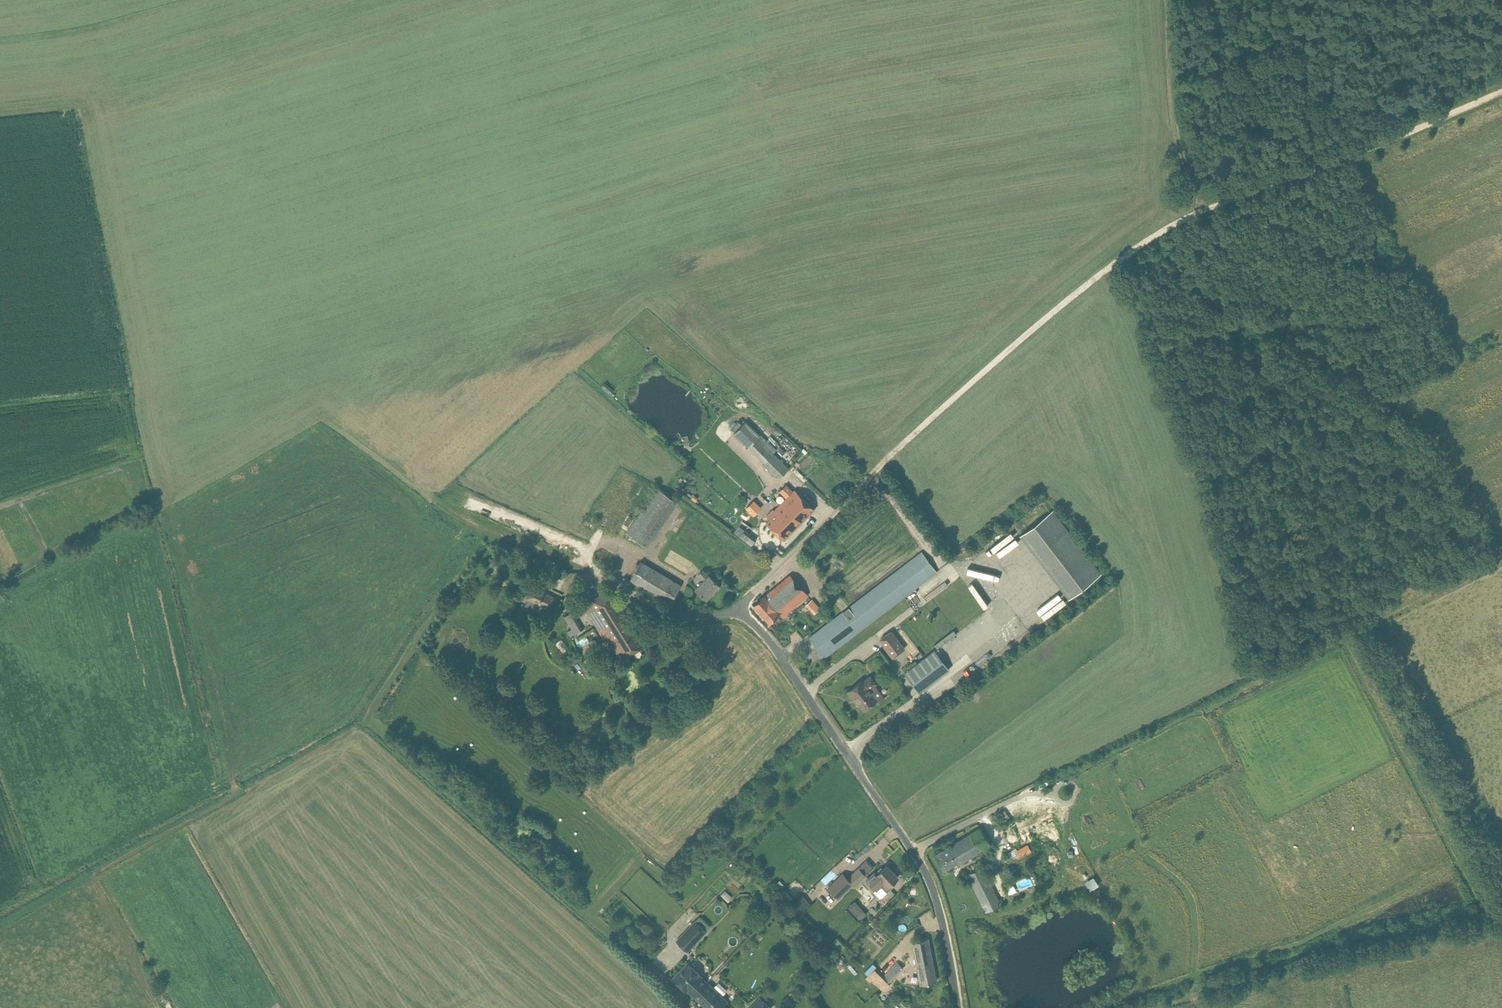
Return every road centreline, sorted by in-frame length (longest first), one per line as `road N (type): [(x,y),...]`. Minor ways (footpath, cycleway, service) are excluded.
road 1 (unclassified): [(957,1007),(924,870),(772,642),(736,610)]
road 2 (track): [(833,513),(1055,310),(1187,218)]
road 3 (track): [(1187,218),(1425,124)]
road 4 (track): [(367,723),(484,529)]
road 5 (unclassified): [(736,610),(671,612),(598,572)]
road 6 (unclassified): [(736,610),(833,513)]
road 7 (track): [(598,572),(484,529)]

